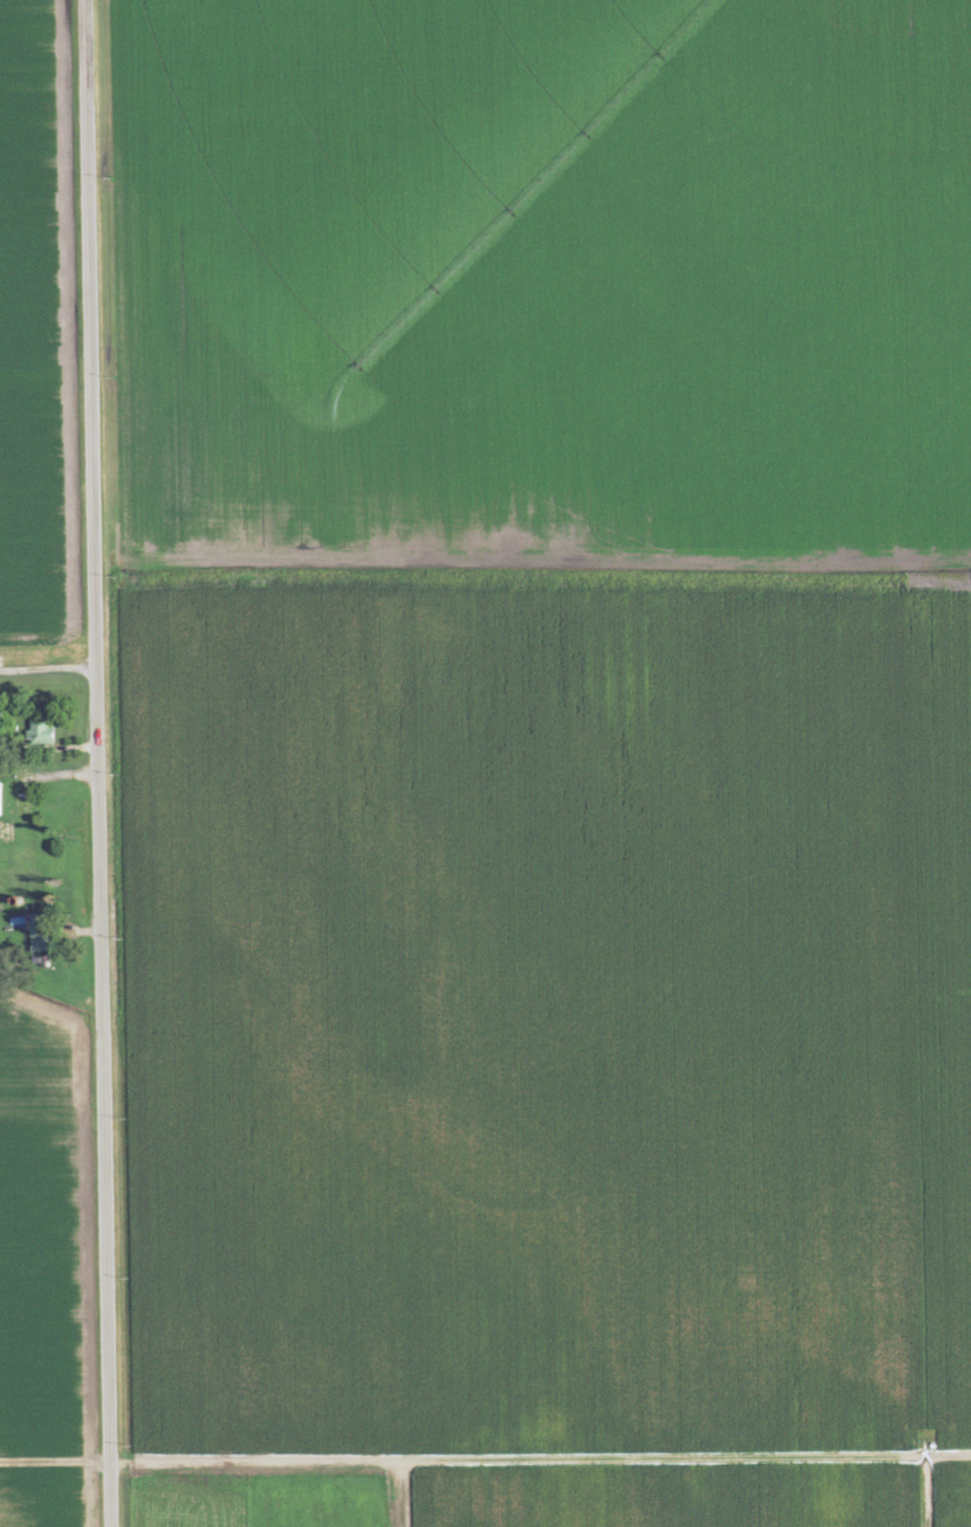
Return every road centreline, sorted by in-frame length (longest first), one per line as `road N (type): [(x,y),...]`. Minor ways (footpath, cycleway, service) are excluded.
road 1 (tertiary): [(108,1526),(87,0)]

